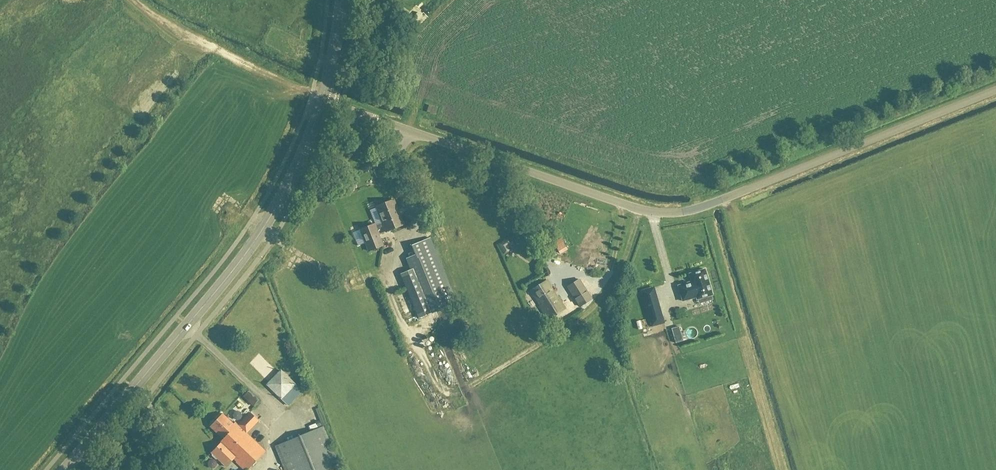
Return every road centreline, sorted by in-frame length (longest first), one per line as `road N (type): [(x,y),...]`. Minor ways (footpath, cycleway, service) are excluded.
road 1 (unclassified): [(323,100),(657,208),(698,206),(995,89)]
road 2 (secondary): [(68,469),(260,236),(323,100)]

